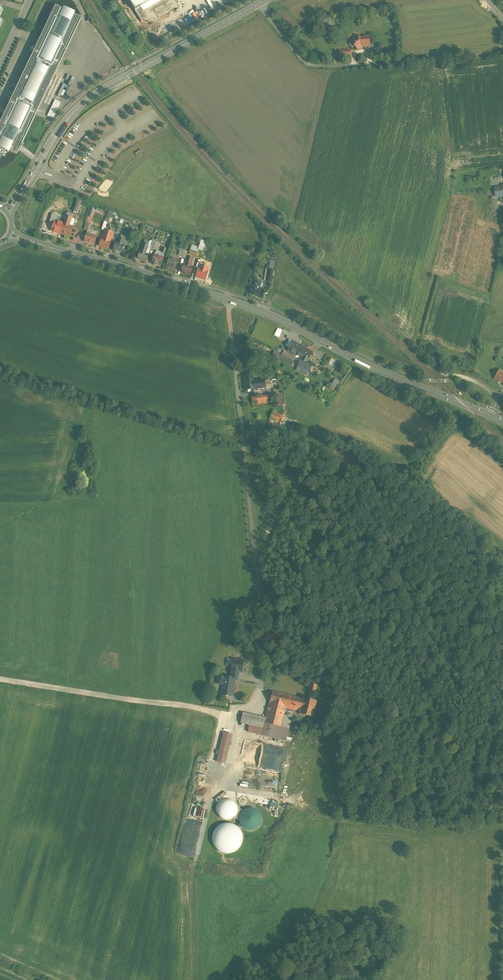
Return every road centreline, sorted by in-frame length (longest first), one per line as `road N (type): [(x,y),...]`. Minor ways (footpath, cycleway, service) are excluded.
road 1 (secondary): [(10,234),(242,303),(502,422)]
road 2 (secondary): [(258,4),(81,105),(7,211)]
road 3 (unclassified): [(258,4),(313,65),(502,51)]
road 4 (track): [(0,680),(221,717),(259,702)]

